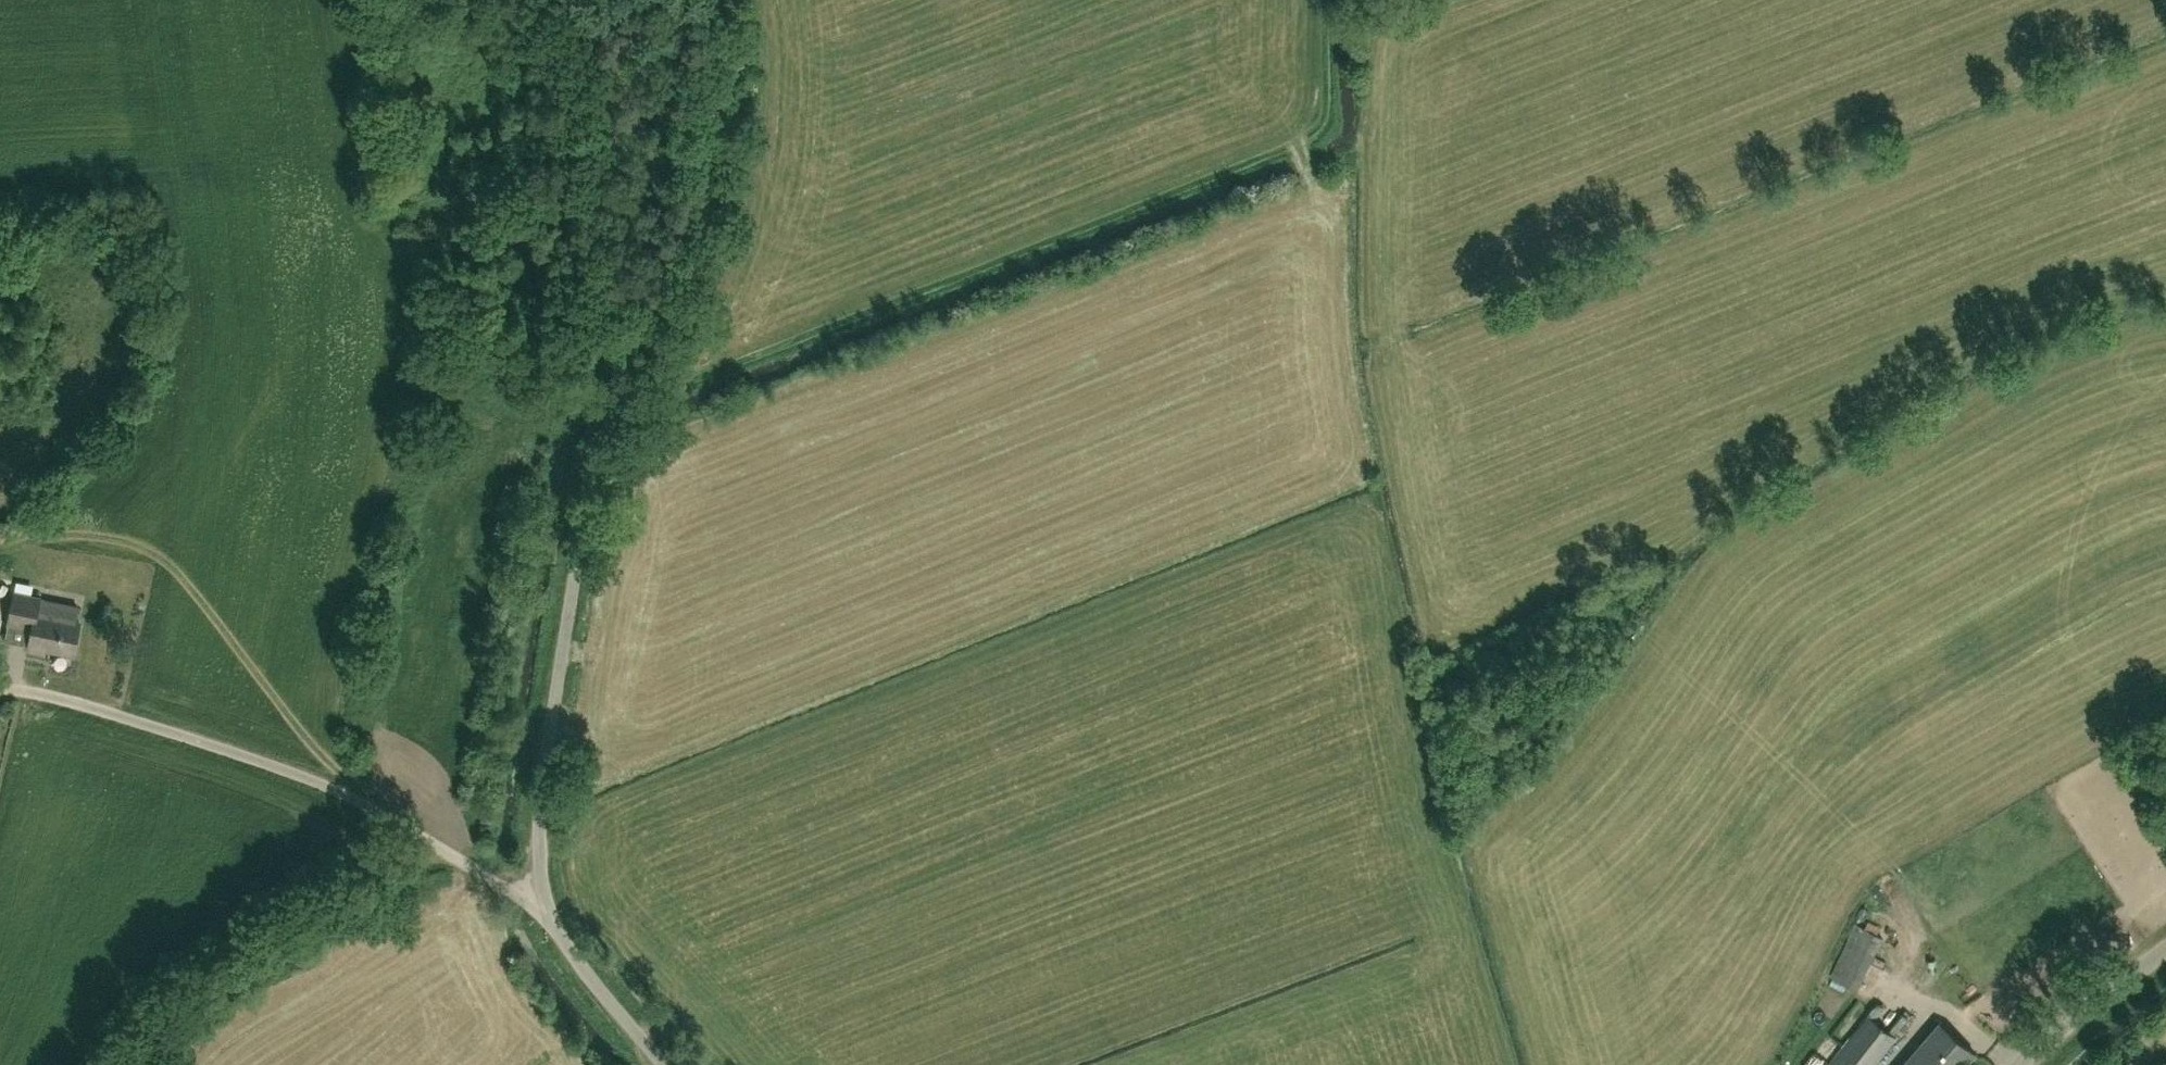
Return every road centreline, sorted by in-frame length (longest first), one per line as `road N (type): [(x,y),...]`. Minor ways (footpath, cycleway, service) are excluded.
road 1 (unclassified): [(544,899),(543,779),(594,464),(616,391),(704,183),(721,79),(714,0)]
road 2 (unclassified): [(664,1064),(573,955),(544,899)]
road 3 (unclassified): [(2021,1064),(2165,949)]

